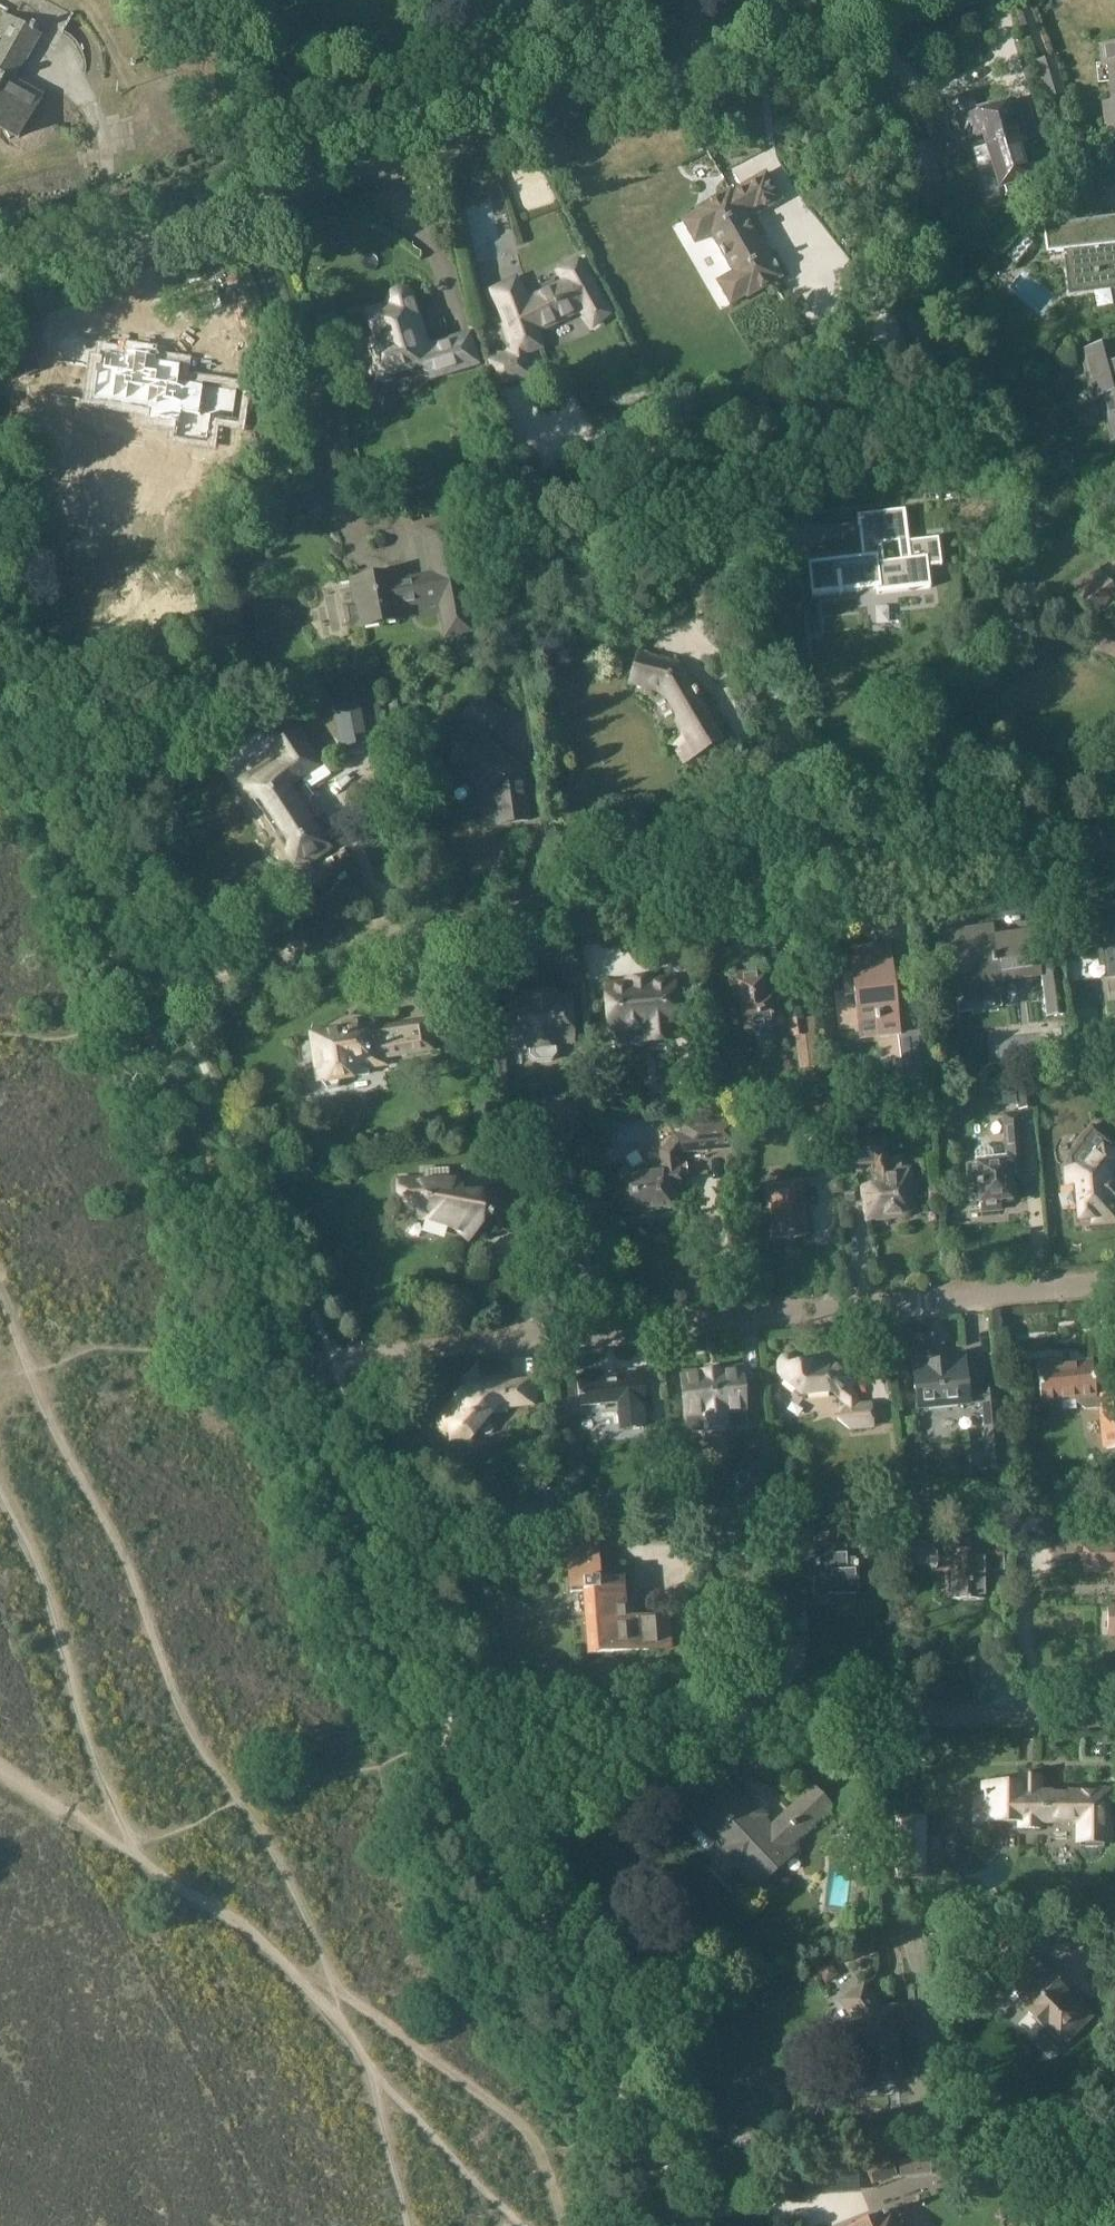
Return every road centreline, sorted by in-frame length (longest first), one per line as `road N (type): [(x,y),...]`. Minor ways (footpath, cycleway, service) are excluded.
road 1 (track): [(677,2225),(579,2047),(447,1745),(303,1356),(135,1003),(0,675)]
road 2 (residential): [(135,1003),(167,985),(299,958),(1114,837)]
road 3 (residential): [(0,277),(917,0)]
road 4 (residential): [(303,1356),(1114,1286)]
road 5 (residential): [(447,1745),(848,1713),(1114,1715)]

